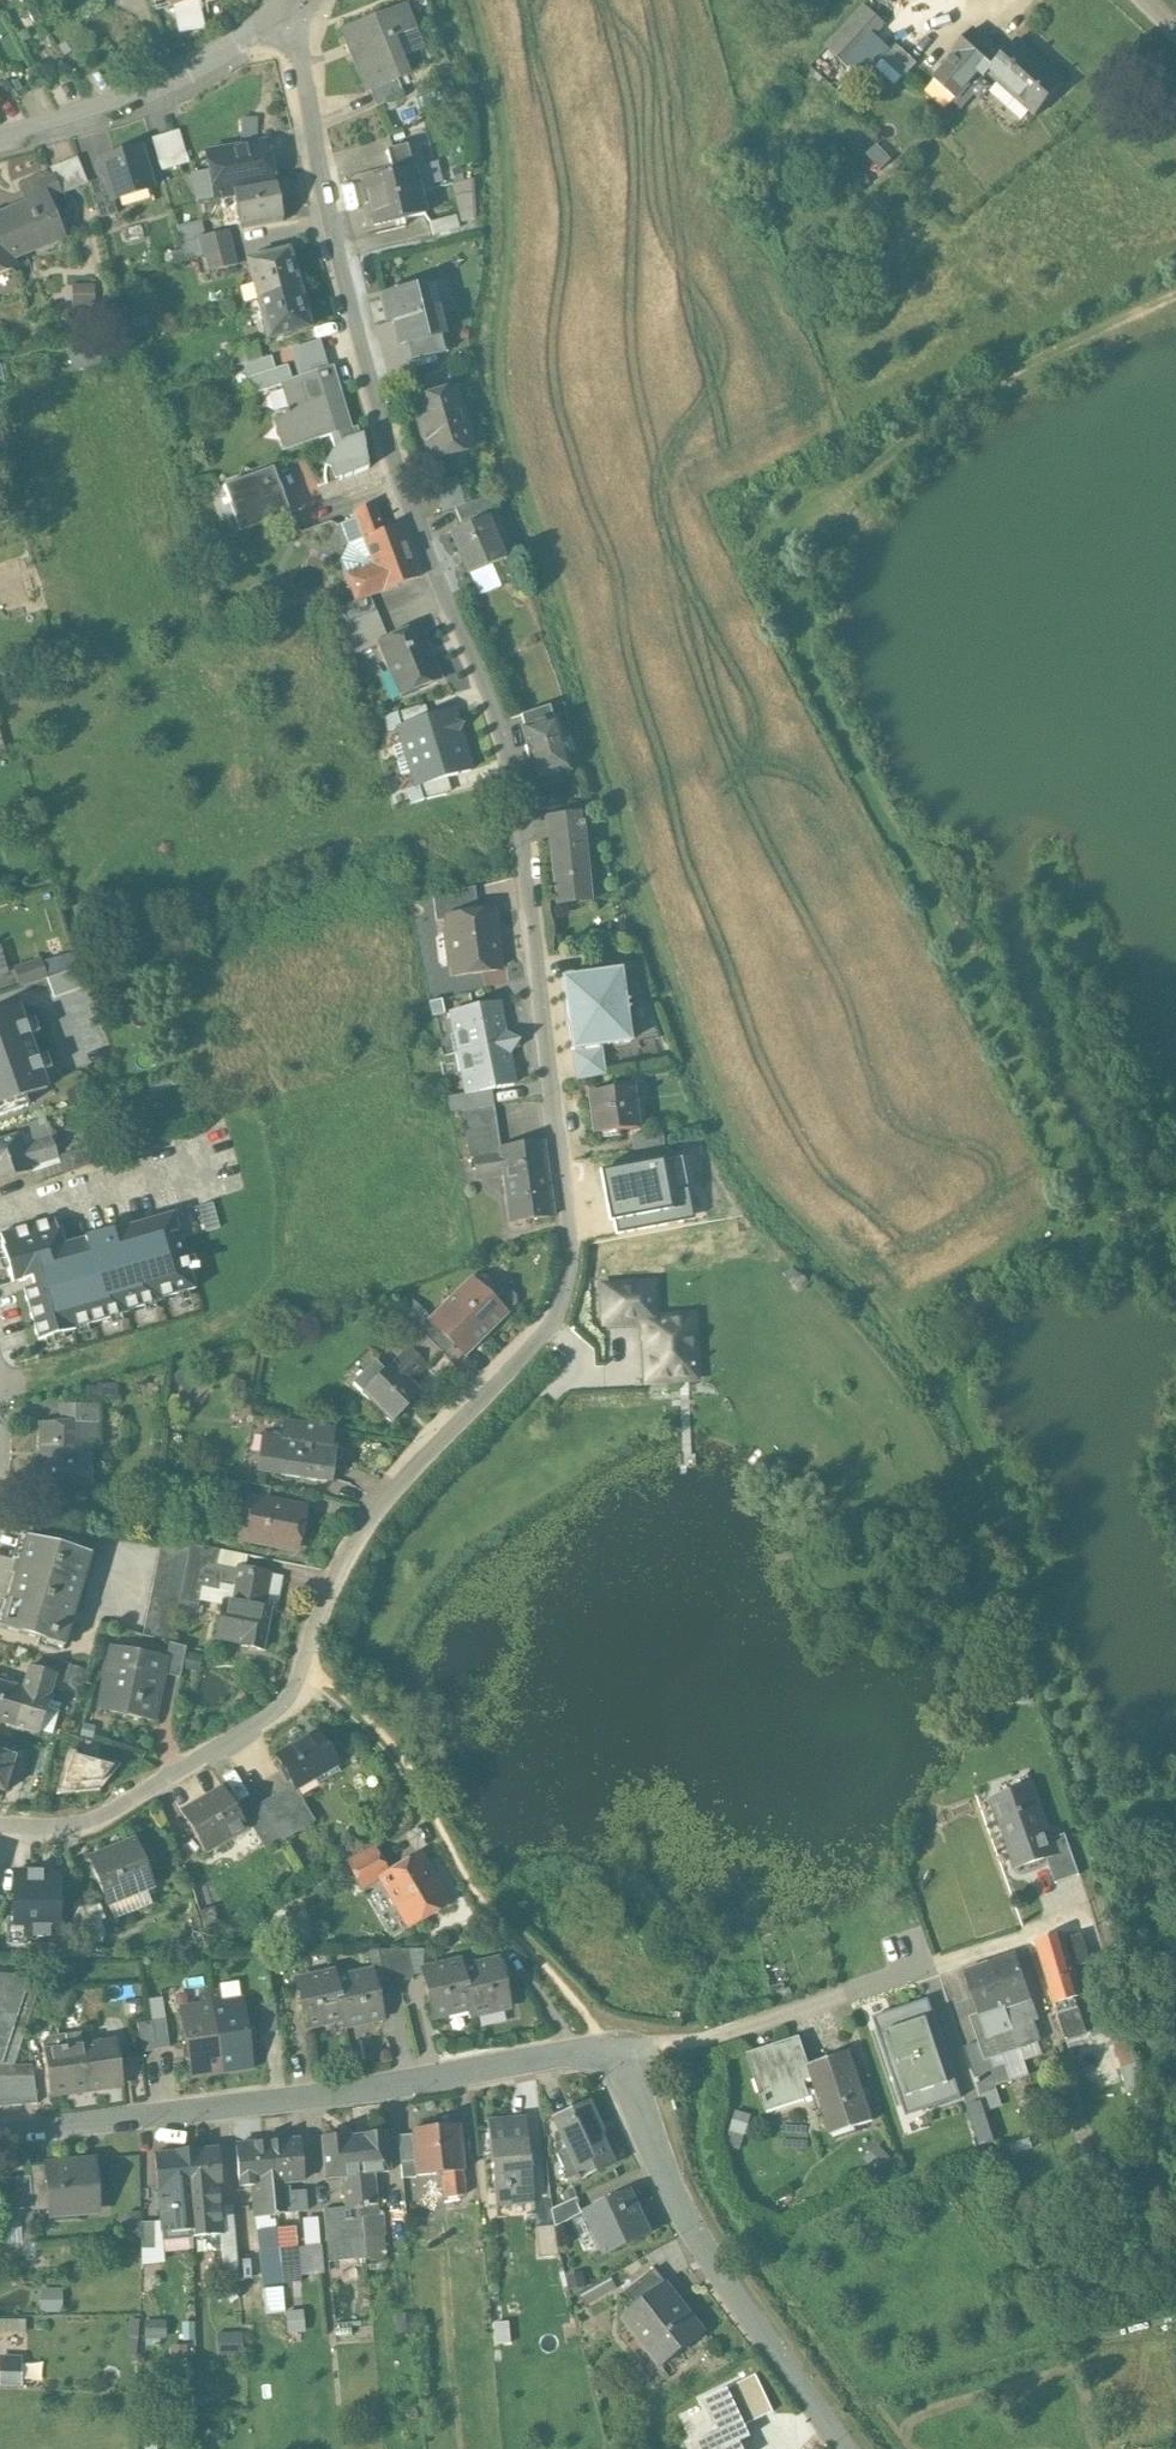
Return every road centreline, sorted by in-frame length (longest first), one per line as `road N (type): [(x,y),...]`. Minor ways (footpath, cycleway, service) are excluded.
road 1 (residential): [(0,1827),(96,1821),(259,1725),(300,1684),(359,1530),(558,1315),(570,1241),(499,731),(377,406),(305,95),(298,8)]
road 2 (residential): [(0,2135),(618,2050)]
road 3 (residential): [(618,2050),(666,2168),(838,2448)]
road 4 (residential): [(1025,1939),(689,2041),(618,2050)]
road 5 (unclassified): [(298,8),(149,98),(0,136)]

